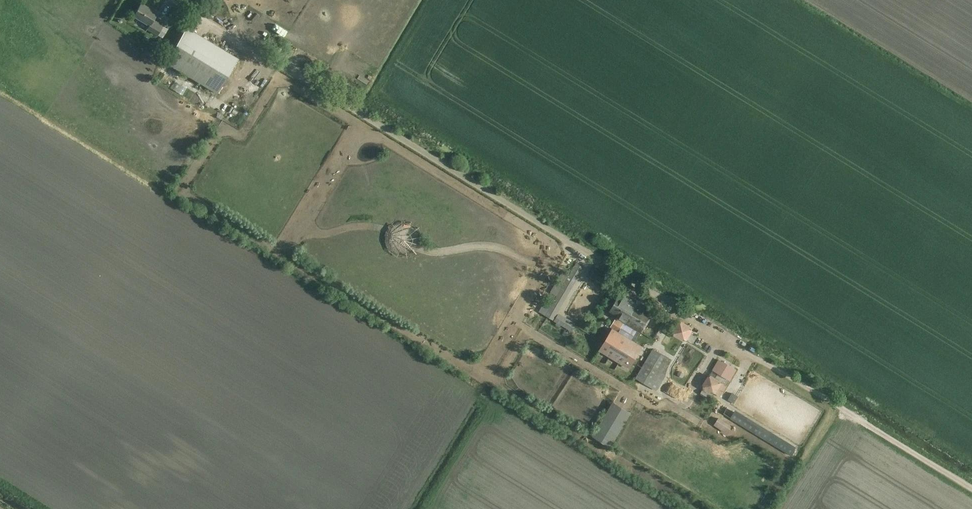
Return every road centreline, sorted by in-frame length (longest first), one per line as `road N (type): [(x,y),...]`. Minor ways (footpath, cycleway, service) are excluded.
road 1 (track): [(172,0),(971,485)]
road 2 (track): [(366,118),(280,254),(478,374),(542,267)]
road 3 (track): [(511,318),(657,408),(671,404),(726,437),(743,433),(792,464),(763,508)]
road 4 (track): [(296,232),(372,226),(432,253),(490,246),(542,267),(561,236)]
road 5 (track): [(280,254),(188,197),(186,186),(224,131),(244,130),(284,69)]
road 6 (track): [(704,508),(478,374)]

